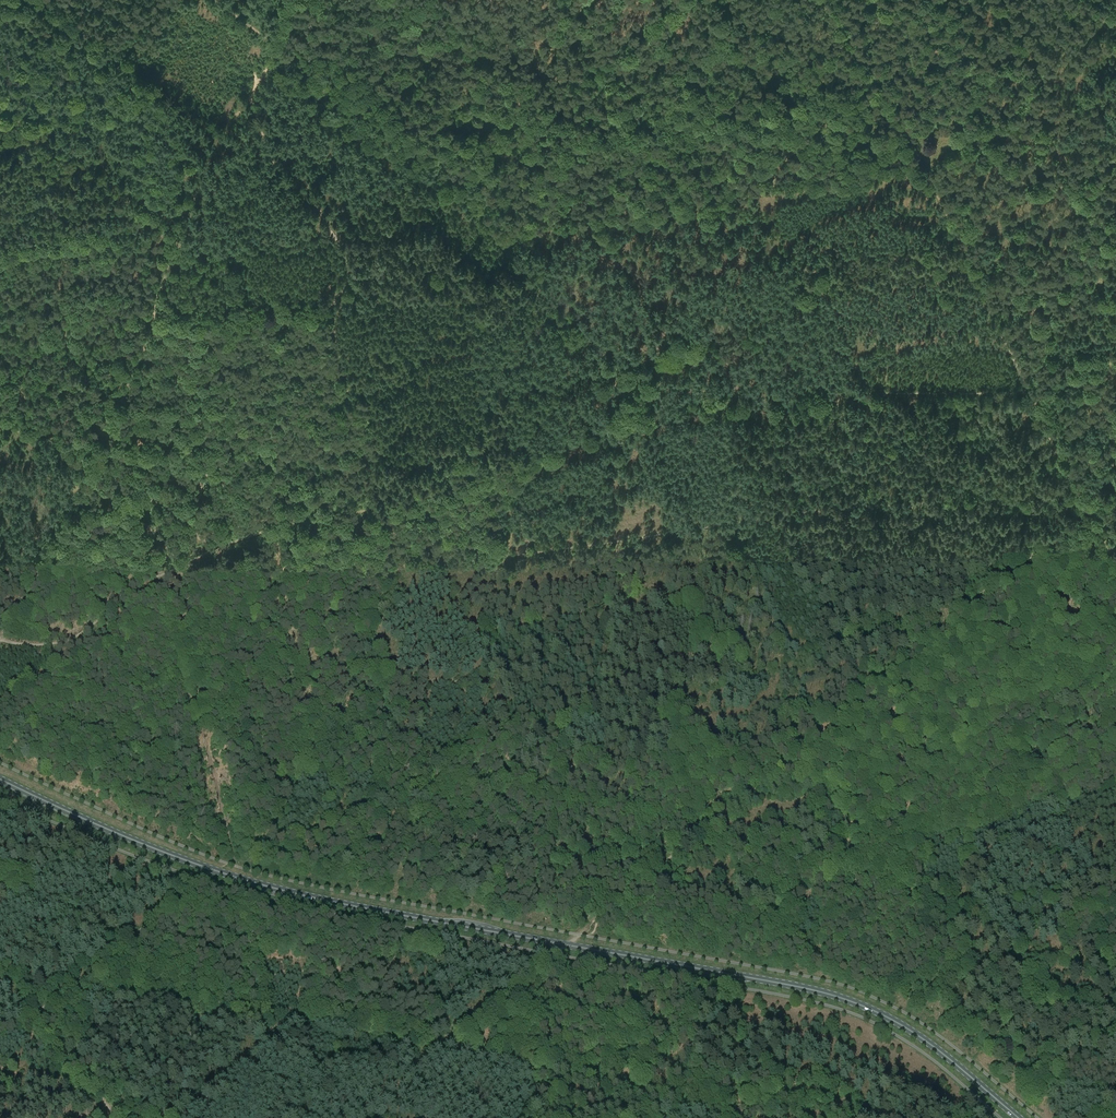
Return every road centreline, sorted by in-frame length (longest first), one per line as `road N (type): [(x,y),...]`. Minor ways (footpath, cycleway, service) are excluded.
road 1 (primary): [(1021,1117),(912,1032),(840,998),(287,891),(173,855),(0,779)]
road 2 (track): [(1083,515),(356,1117)]
road 3 (track): [(829,0),(925,171),(1027,391)]
road 4 (track): [(40,0),(109,57),(42,136),(0,212)]
road 5 (track): [(31,1016),(225,863)]
road 6 (track): [(0,108),(177,245)]
road 7 (track): [(177,245),(221,138),(254,93)]
road 8 (track): [(1027,391),(1083,515)]
road 9 (track): [(115,1117),(31,1016)]

